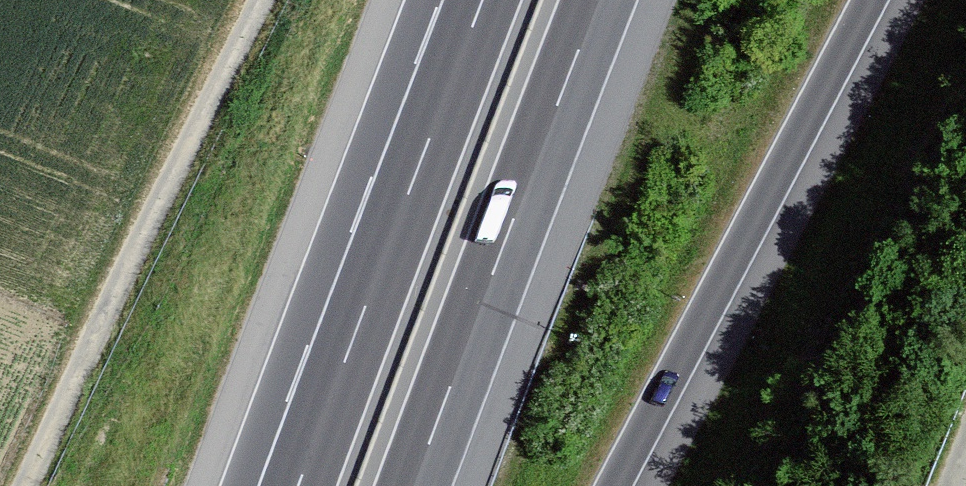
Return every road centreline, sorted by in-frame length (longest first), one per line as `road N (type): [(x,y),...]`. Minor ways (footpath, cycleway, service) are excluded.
road 1 (motorway): [(614,485),(870,0)]
road 2 (track): [(28,485),(263,0)]
road 3 (motorway): [(413,485),(598,0)]
road 4 (motorway): [(482,0),(298,485)]

